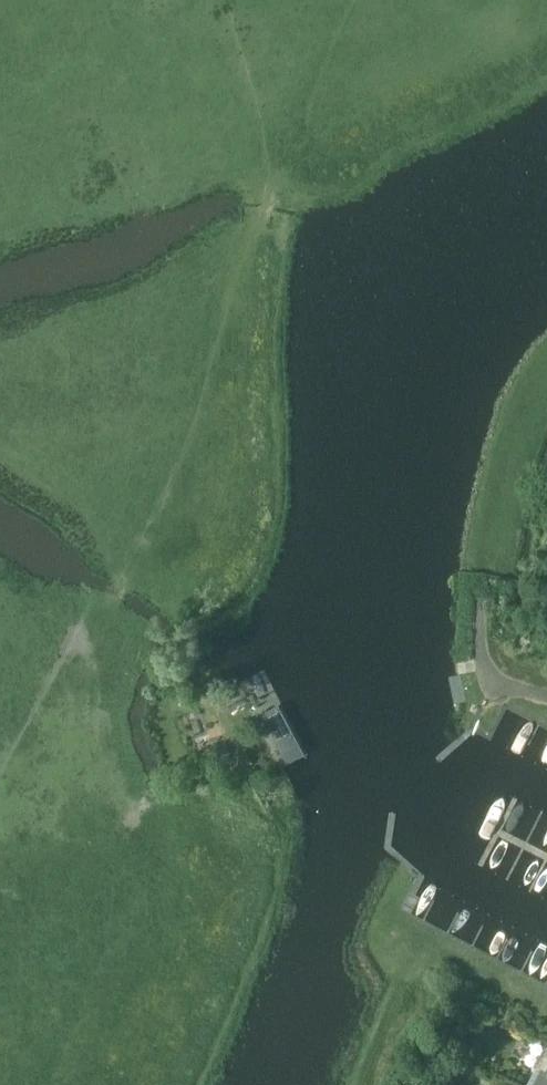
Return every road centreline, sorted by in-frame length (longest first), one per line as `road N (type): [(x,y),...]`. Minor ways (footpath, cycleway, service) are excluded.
road 1 (residential): [(478,603),(484,665),(498,684),(546,696)]

